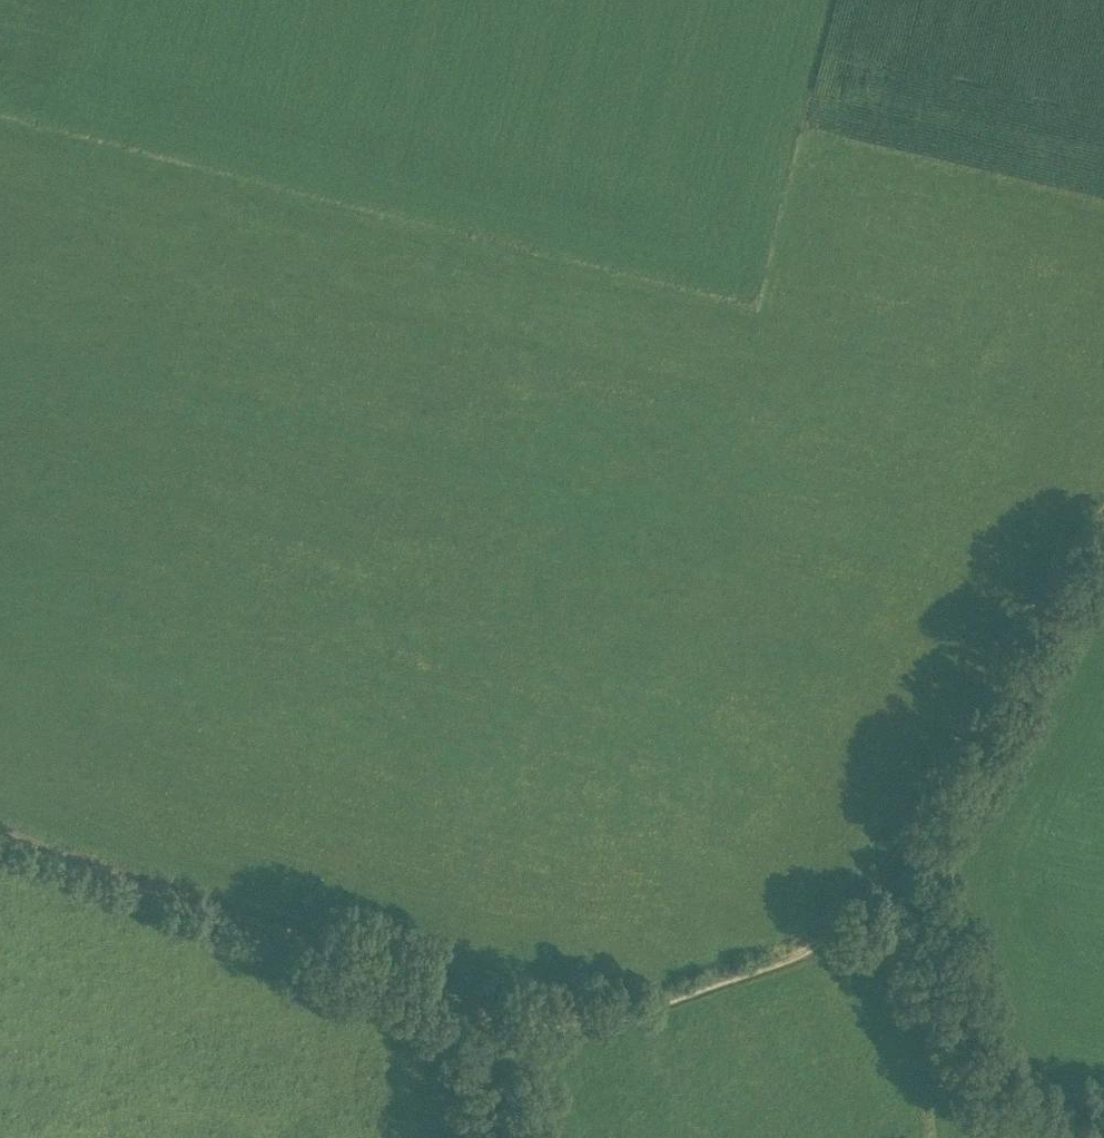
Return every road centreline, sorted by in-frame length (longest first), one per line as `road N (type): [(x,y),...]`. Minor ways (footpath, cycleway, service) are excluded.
road 1 (track): [(0,834),(379,964),(491,1013),(548,1027),(597,1023),(775,966),(823,941),(893,855),(1023,627),(1103,521)]

